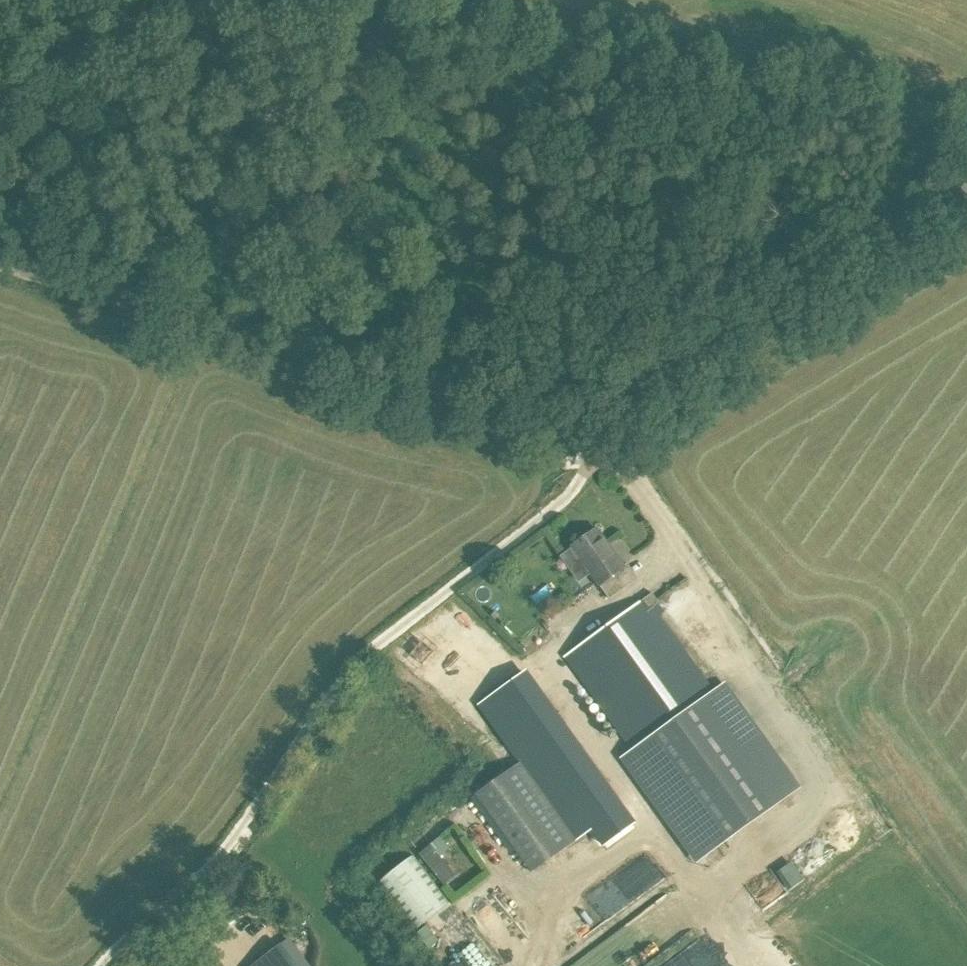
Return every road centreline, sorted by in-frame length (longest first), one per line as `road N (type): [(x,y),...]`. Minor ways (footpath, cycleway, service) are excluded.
road 1 (unclassified): [(0,261),(601,431),(650,403),(745,323),(830,266),(966,188)]
road 2 (track): [(966,947),(799,702)]

